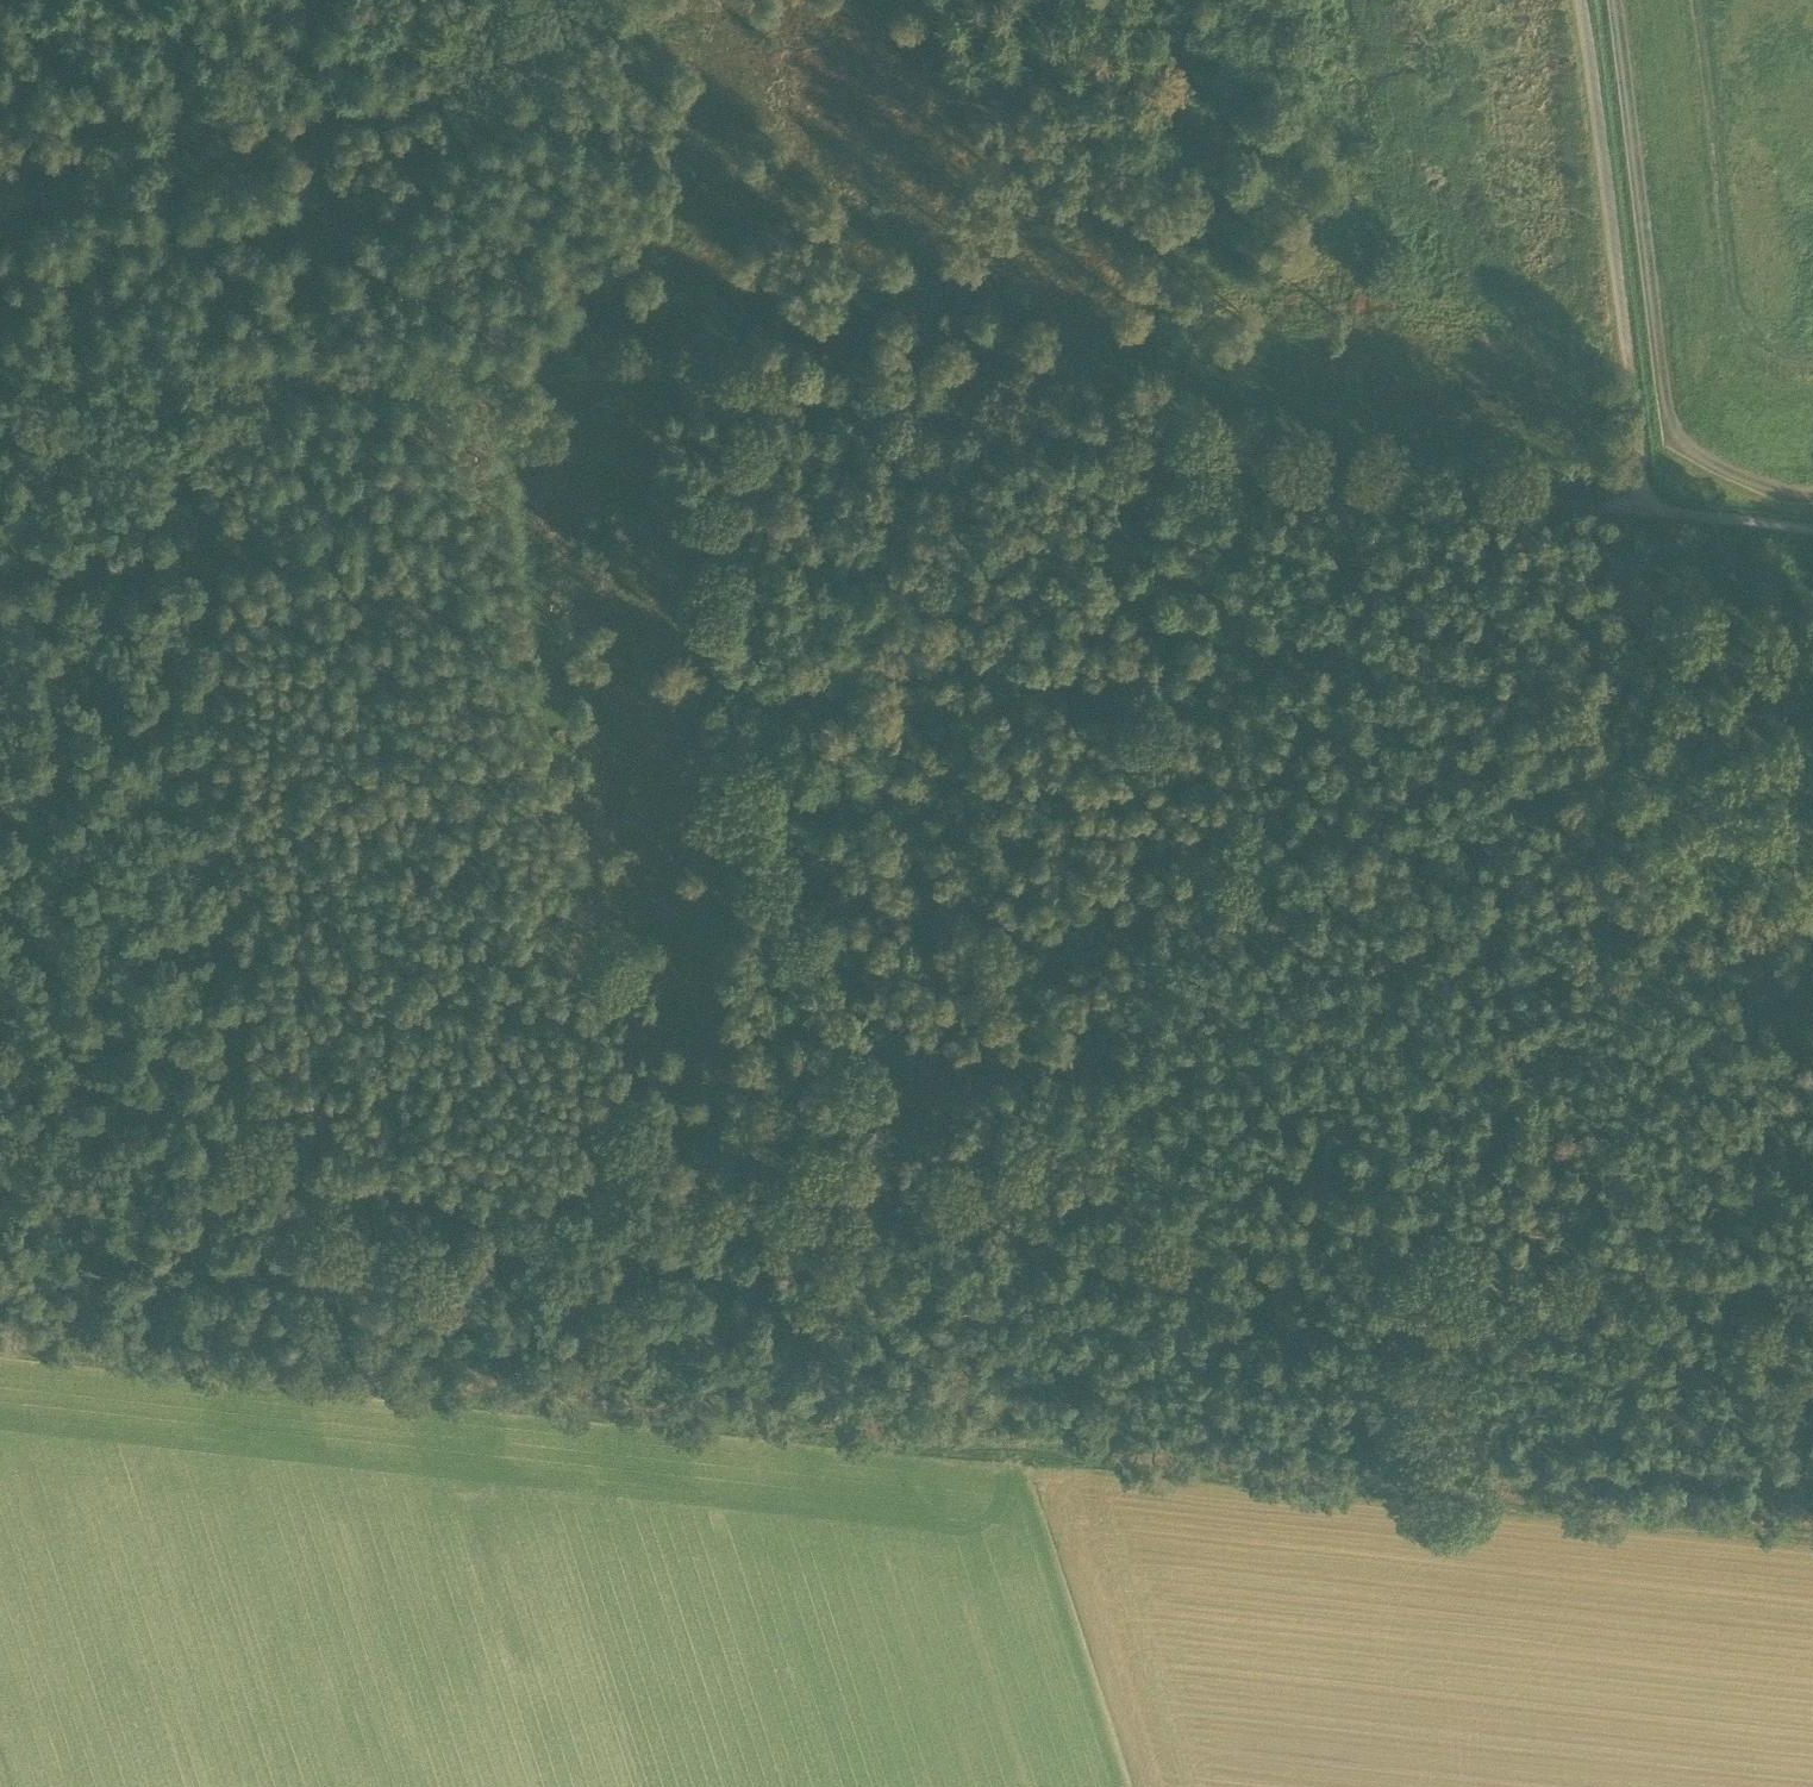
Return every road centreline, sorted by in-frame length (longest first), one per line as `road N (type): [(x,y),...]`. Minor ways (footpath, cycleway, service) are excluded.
road 1 (track): [(1812,1537),(0,1345)]
road 2 (track): [(0,395),(715,376),(1649,508)]
road 3 (unclassified): [(1585,0),(1649,508),(1812,529)]
road 4 (track): [(0,173),(494,65),(582,0)]
road 5 (track): [(1171,442),(1183,360),(1209,314)]

